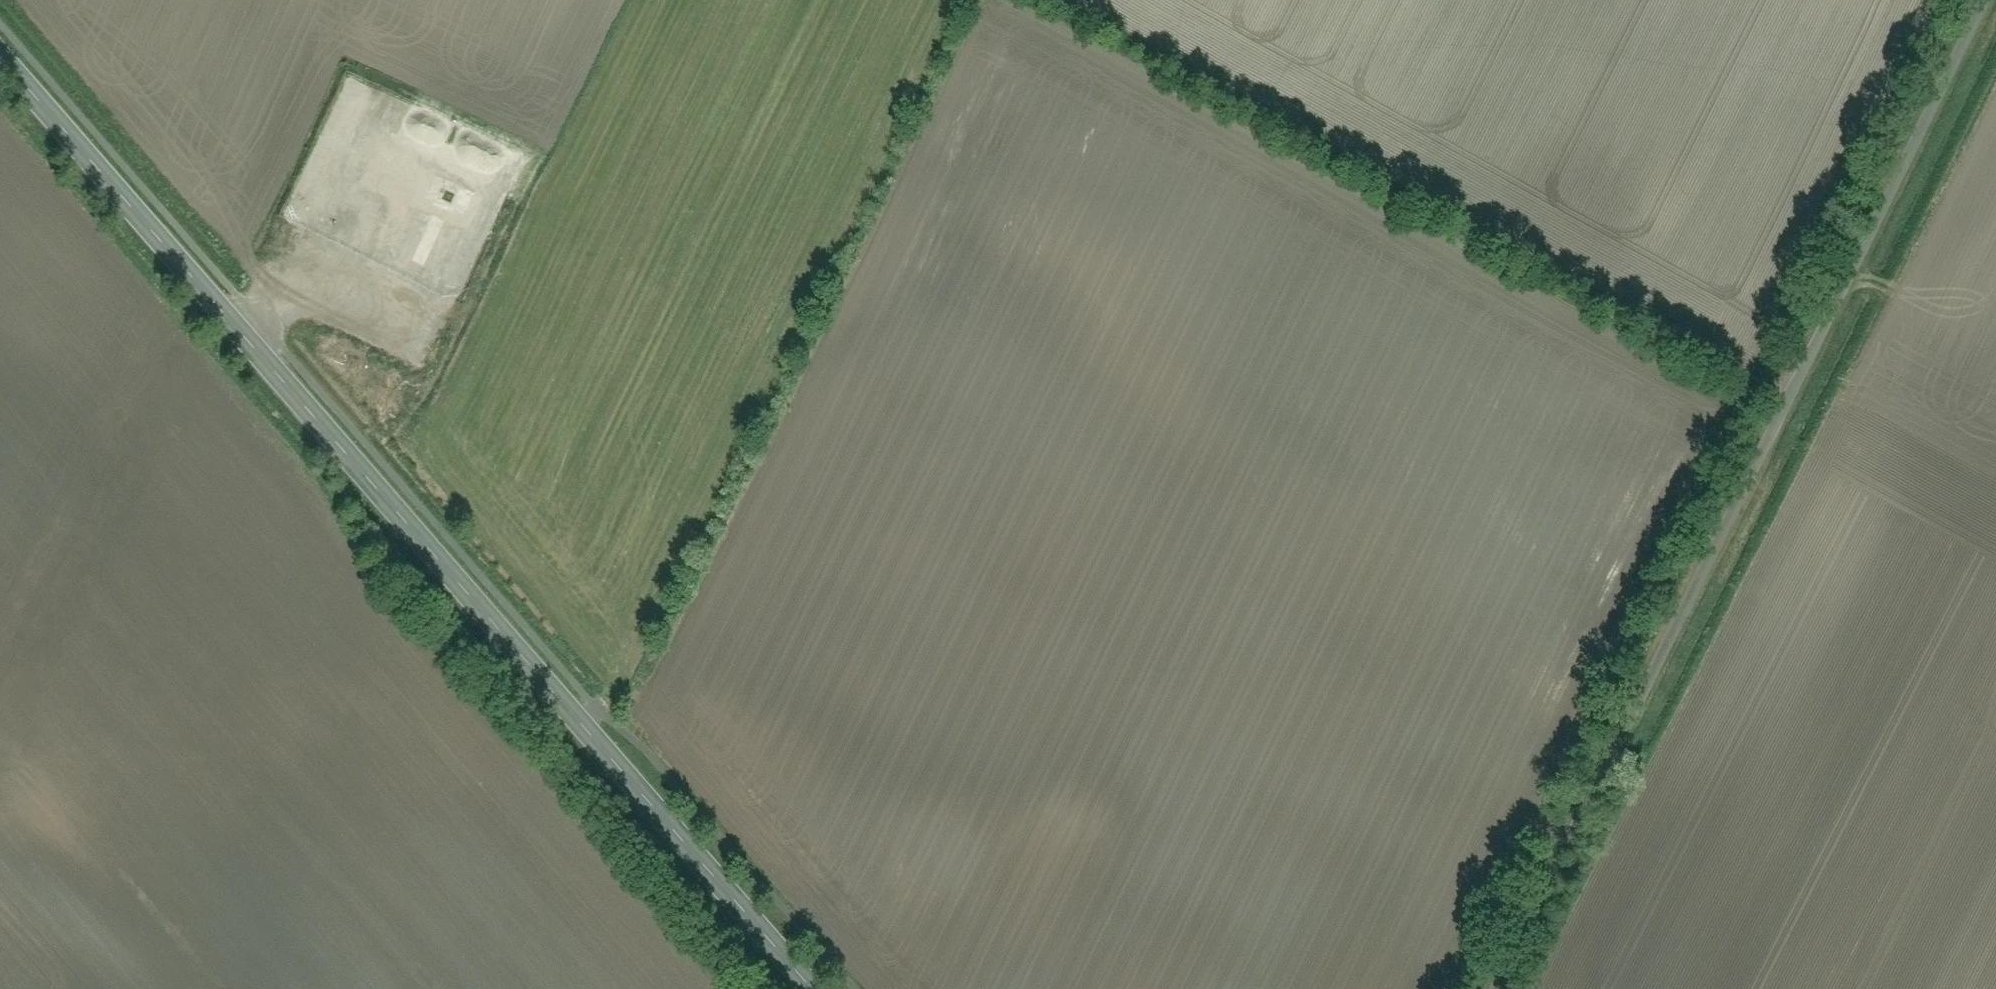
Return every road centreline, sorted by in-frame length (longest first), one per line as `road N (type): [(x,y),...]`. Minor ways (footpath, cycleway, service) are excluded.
road 1 (tertiary): [(0,54),(817,988)]
road 2 (unclassified): [(1993,0),(1508,988)]

